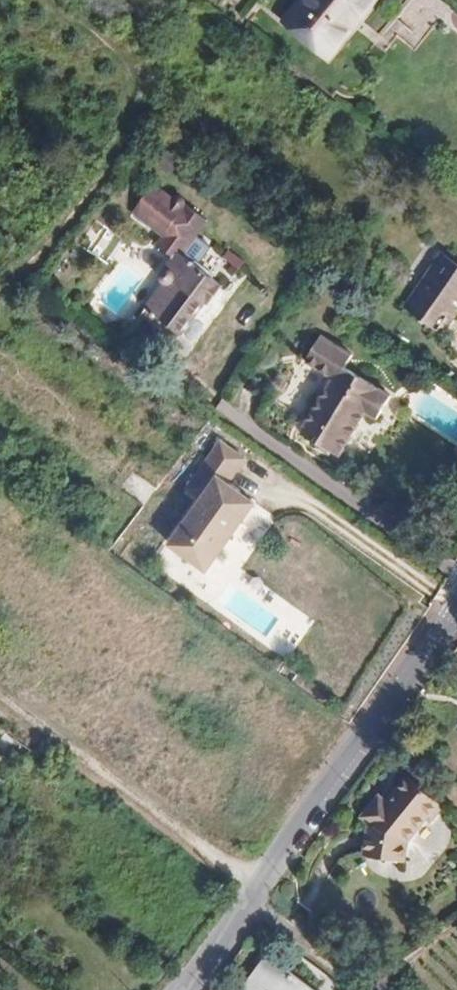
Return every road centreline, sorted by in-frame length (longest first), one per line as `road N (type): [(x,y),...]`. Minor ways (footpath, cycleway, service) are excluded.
road 1 (residential): [(456,601),(172,989)]
road 2 (track): [(0,299),(127,157),(141,63),(49,0)]
road 3 (track): [(253,887),(0,710)]
road 4 (track): [(240,906),(340,978),(371,982),(456,924)]

